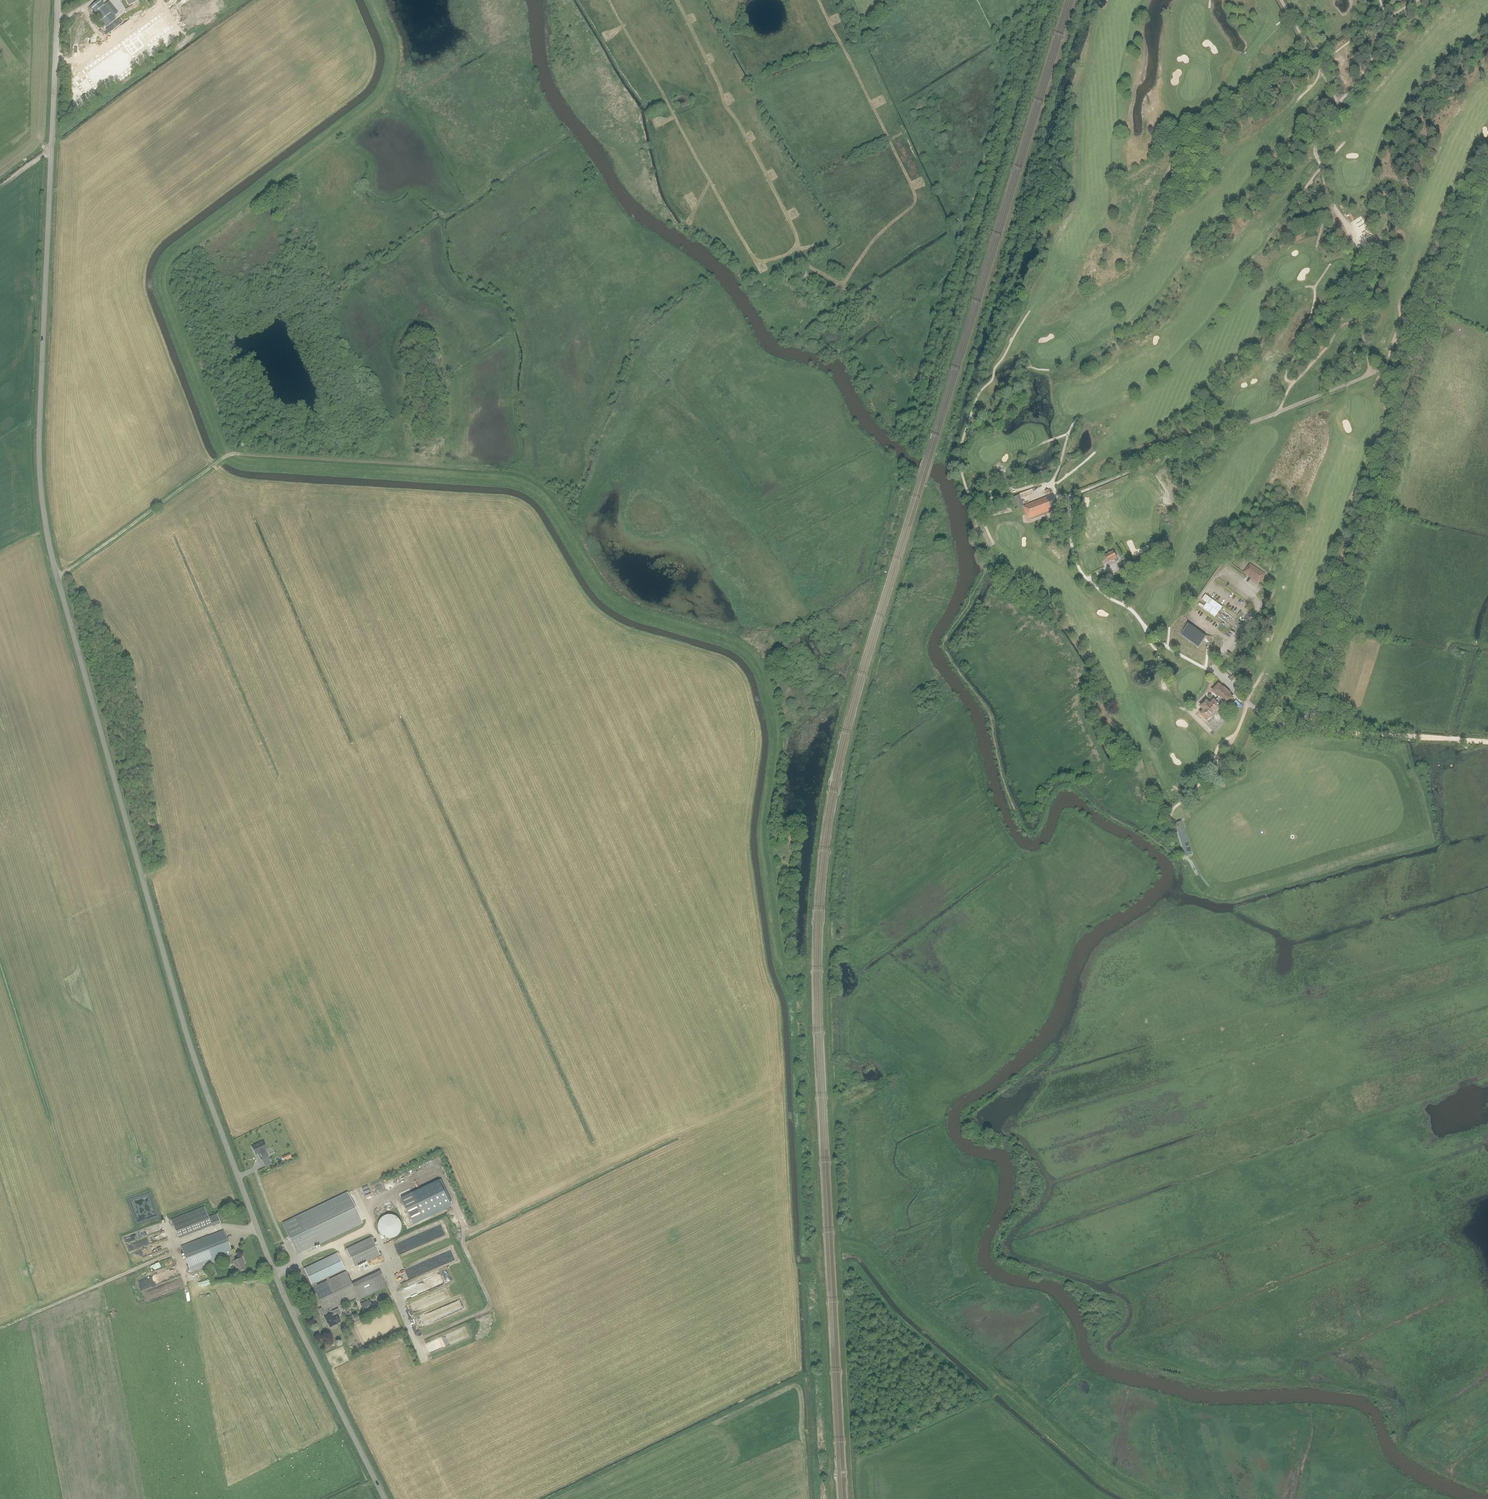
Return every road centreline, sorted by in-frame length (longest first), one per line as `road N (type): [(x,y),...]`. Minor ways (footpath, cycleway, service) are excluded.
road 1 (unclassified): [(385,1498),(277,1280),(201,1076),(46,531),(39,455),(58,0)]
road 2 (track): [(377,0),(397,66),(383,100),(167,269),(168,295),(232,456),(520,480),(546,497),(615,599),(743,644),(764,673),(777,728),(767,843),(780,945),(794,971)]
road 3 (unclassified): [(1225,680),(1272,720),(1294,723),(1315,710),(1463,225),(1487,174)]
road 4 (track): [(57,576),(226,457),(446,466)]
road 5 (track): [(1487,742),(1325,730),(1315,710)]

